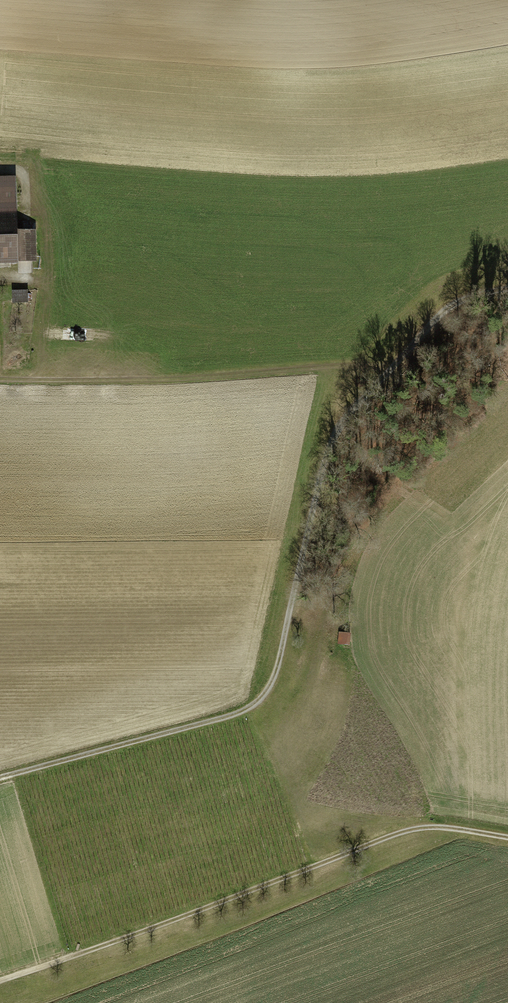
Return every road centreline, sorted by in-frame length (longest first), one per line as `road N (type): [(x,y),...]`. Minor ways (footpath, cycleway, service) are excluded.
road 1 (track): [(0,778),(247,710),(269,691),(324,467),(349,415),(434,319),(461,299),(507,289)]
road 2 (track): [(0,982),(424,824),(507,837)]
road 3 (track): [(0,381),(389,370)]

